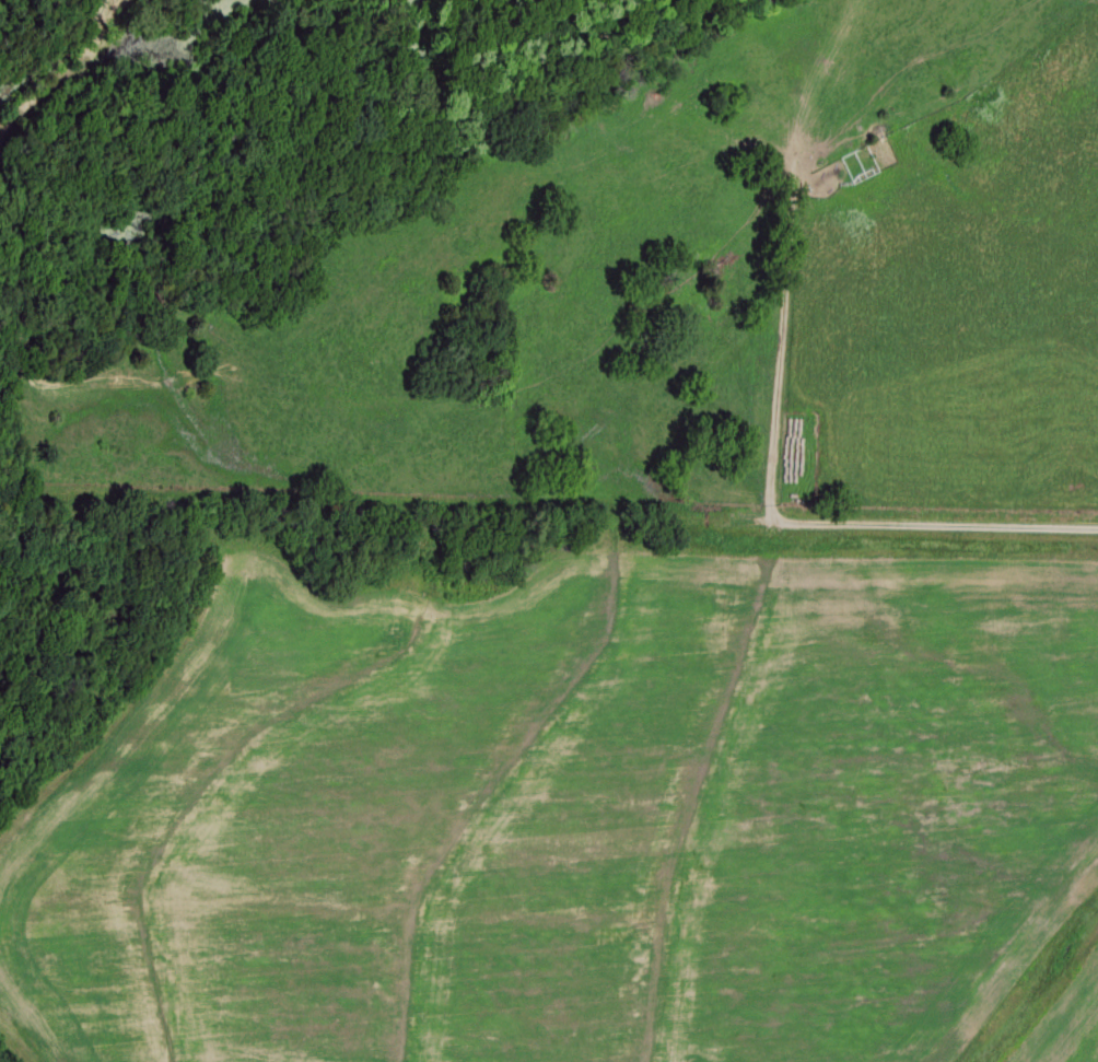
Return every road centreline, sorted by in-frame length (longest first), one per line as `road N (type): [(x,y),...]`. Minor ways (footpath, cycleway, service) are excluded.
road 1 (residential): [(787,522),(1097,527)]

